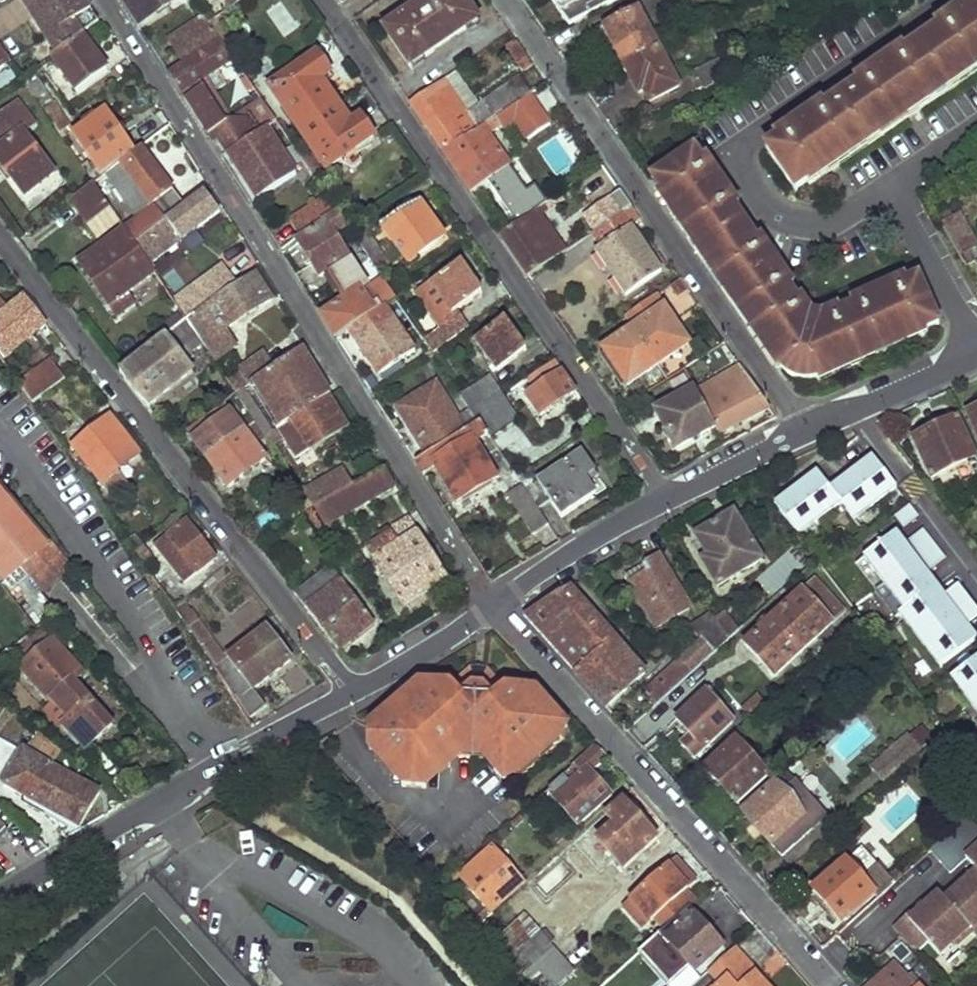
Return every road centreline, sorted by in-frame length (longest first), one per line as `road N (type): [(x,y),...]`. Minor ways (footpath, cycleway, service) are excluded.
road 1 (residential): [(105,0),(493,607)]
road 2 (residential): [(666,502),(323,0)]
road 3 (residential): [(352,694),(0,237)]
road 4 (residential): [(501,0),(803,433)]
road 5 (residential): [(834,985),(493,607)]
road 6 (residential): [(0,896),(352,694)]
road 7 (residential): [(493,607),(666,502)]
road 8 (residential): [(803,433),(976,358)]
road 9 (residential): [(352,694),(493,607)]
road 10 (residential): [(666,502),(803,433)]

